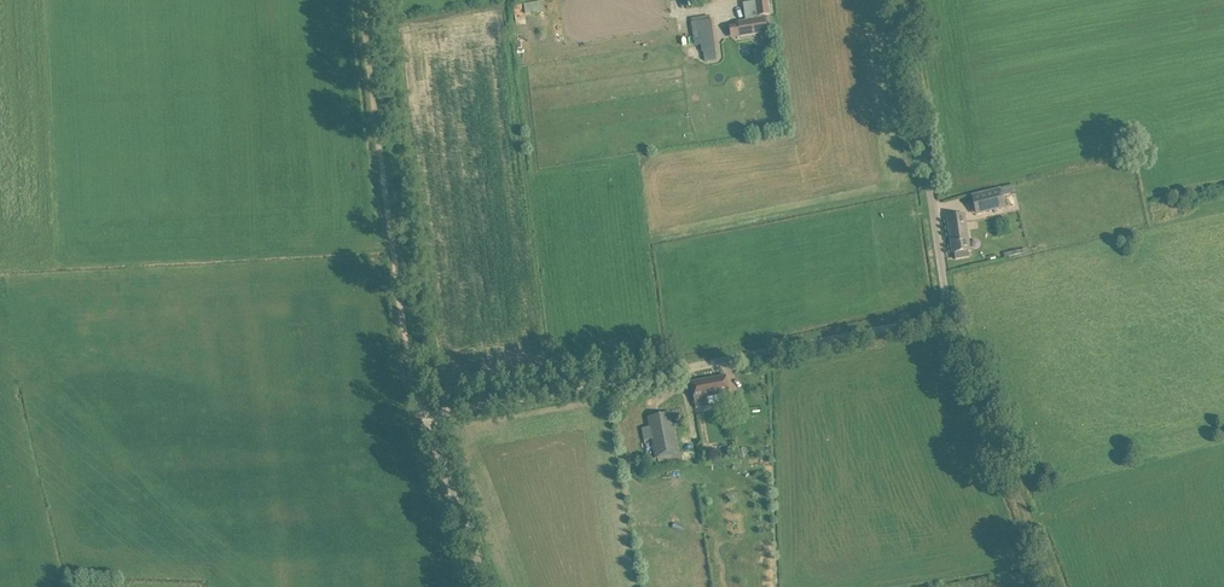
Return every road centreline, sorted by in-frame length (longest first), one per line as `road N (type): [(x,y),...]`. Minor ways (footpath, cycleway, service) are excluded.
road 1 (unclassified): [(488,586),(430,430),(435,415),(948,319),(905,0)]
road 2 (track): [(430,430),(406,345),(366,0)]
road 3 (track): [(1052,586),(948,319)]

